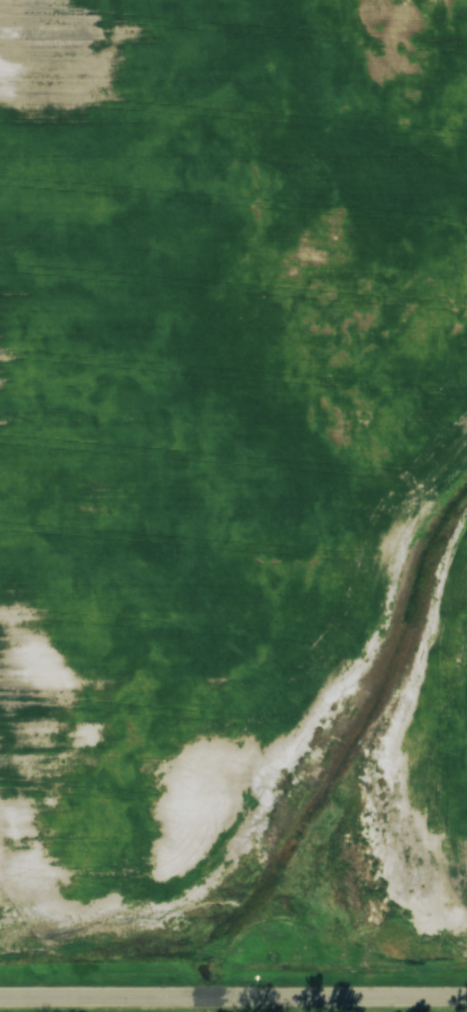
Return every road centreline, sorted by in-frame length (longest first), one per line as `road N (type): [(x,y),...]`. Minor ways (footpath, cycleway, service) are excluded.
road 1 (tertiary): [(0,996),(466,996)]

